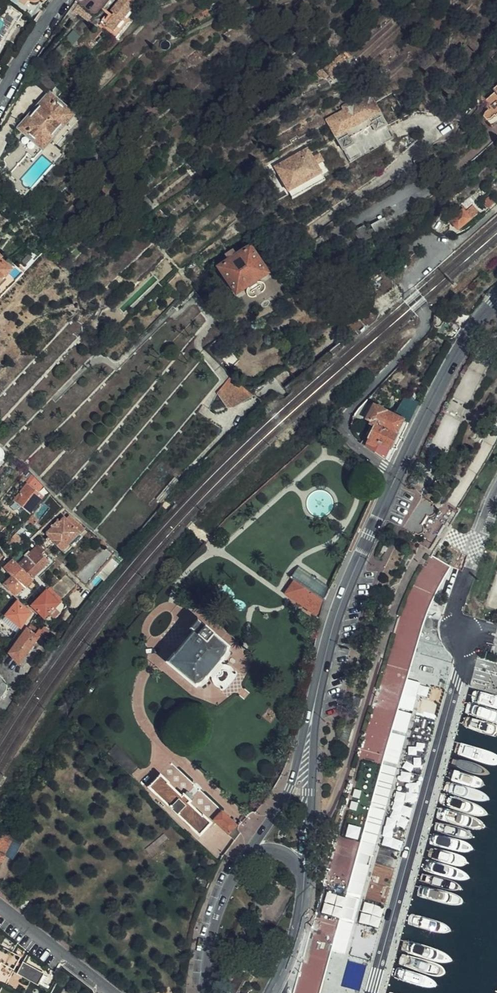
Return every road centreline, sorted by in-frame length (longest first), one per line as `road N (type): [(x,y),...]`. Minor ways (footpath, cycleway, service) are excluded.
road 1 (secondary): [(311,726),(329,640),(368,536),(439,387),(496,301)]
road 2 (secondary): [(304,897),(313,846),(311,726)]
road 3 (secondary): [(248,852),(212,930),(206,992)]
road 4 (secondary): [(311,726),(289,789),(248,852)]
road 5 (residential): [(109,989),(0,908)]

